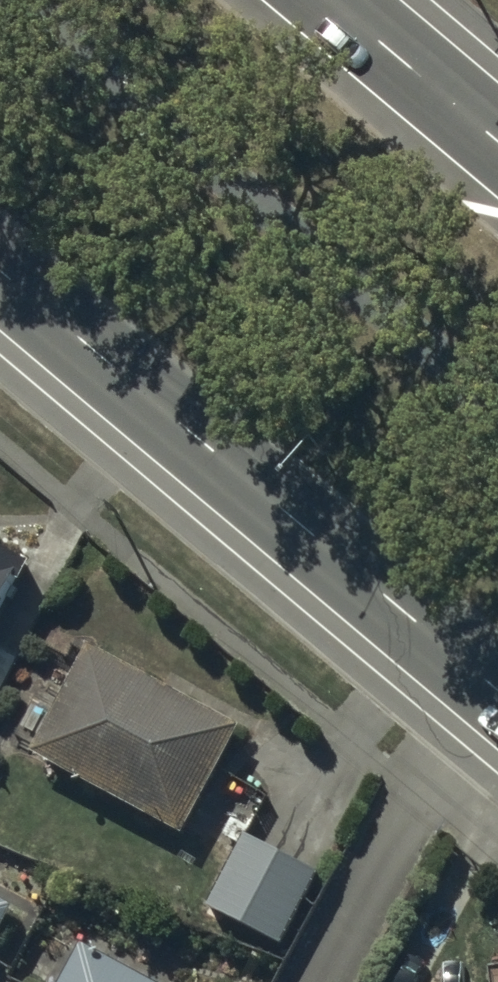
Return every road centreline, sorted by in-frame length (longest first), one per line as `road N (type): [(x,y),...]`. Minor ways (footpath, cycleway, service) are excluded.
road 1 (secondary): [(477,672),(0,282)]
road 2 (residential): [(318,981),(477,672)]
road 3 (secondary): [(332,0),(497,141)]

